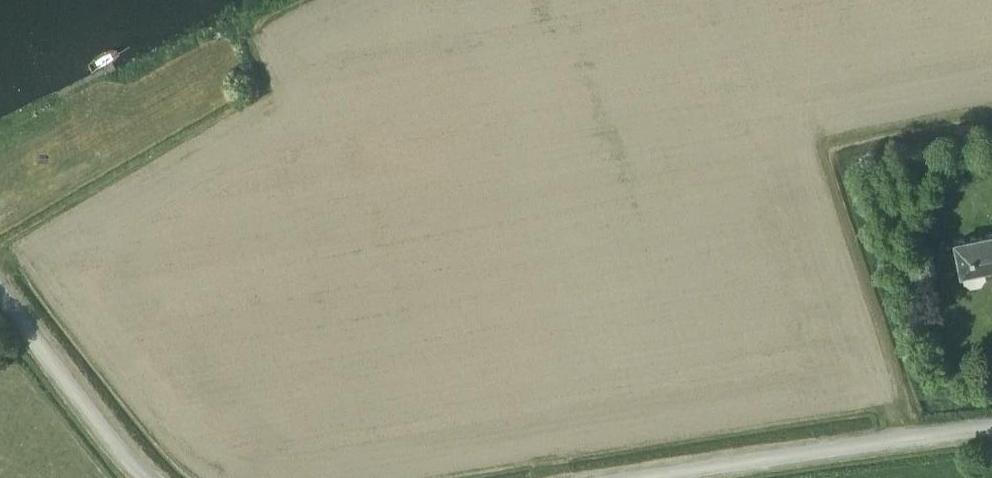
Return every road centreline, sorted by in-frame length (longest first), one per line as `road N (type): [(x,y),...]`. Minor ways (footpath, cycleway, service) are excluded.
road 1 (tertiary): [(991,429),(633,477)]
road 2 (tertiary): [(138,477),(0,301)]

